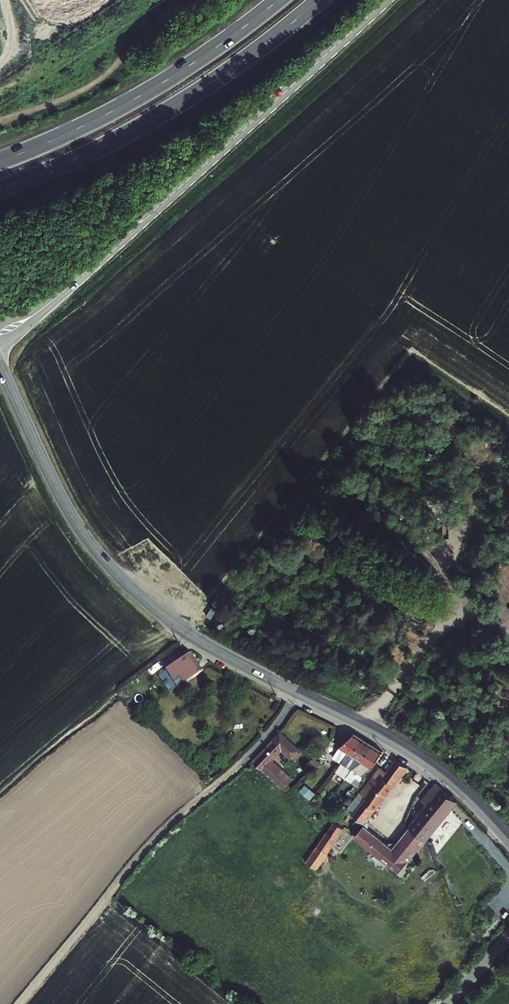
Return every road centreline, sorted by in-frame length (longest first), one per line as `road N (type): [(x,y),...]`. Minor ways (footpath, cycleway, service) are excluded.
road 1 (tertiary): [(508,841),(431,767),(214,650),(128,586),(62,501),(0,367)]
road 2 (tertiary): [(0,333),(55,298),(386,0)]
road 3 (track): [(18,1003),(156,837),(263,749),(305,697)]
road 4 (trunk): [(0,189),(105,146),(185,101),(320,0)]
road 5 (trunk): [(280,0),(176,76),(0,162)]

